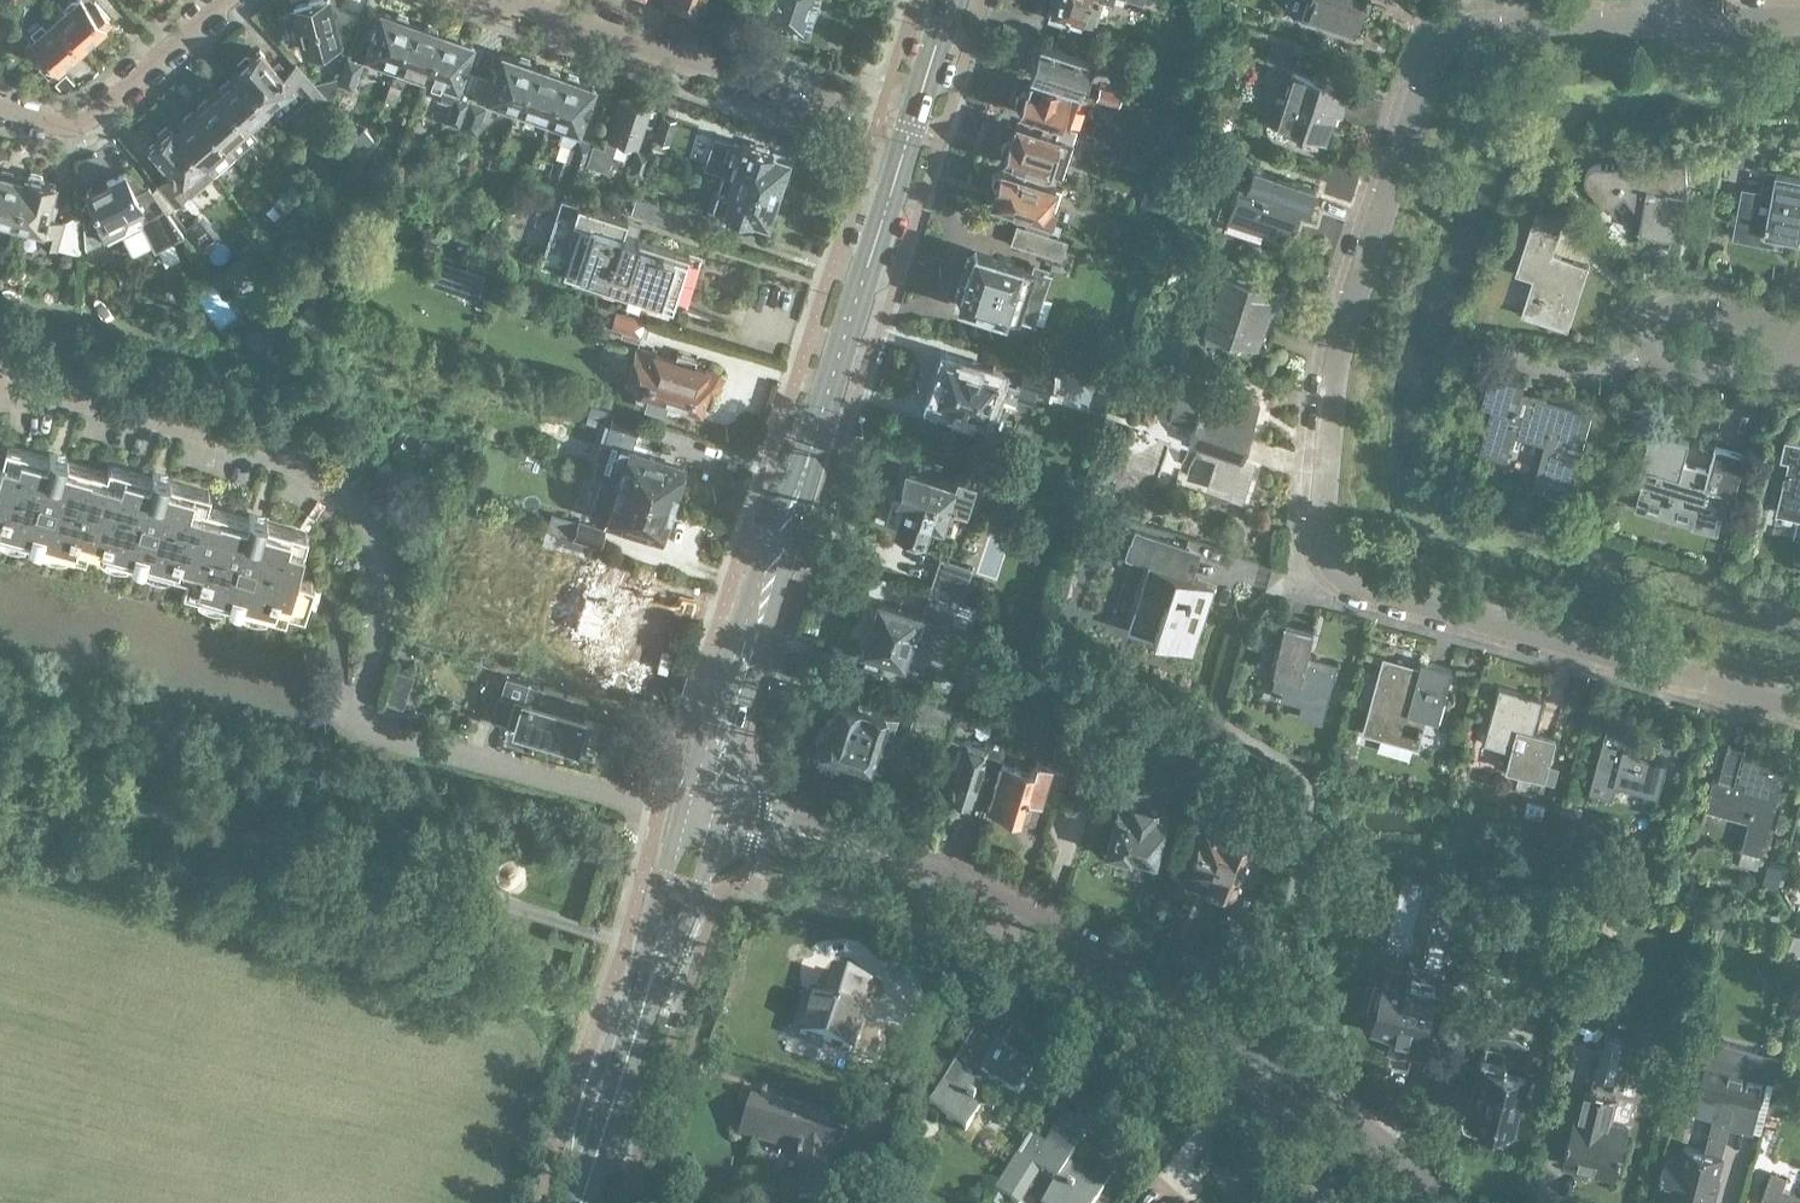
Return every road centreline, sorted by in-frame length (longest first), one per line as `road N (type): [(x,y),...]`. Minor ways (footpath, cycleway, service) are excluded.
road 1 (unclassified): [(1799,714),(1340,585),(1323,563),(1311,517),(1328,401),(1423,74),(1448,41),(1482,22),(1650,16)]
road 2 (secondary): [(1432,1202),(1250,1050),(1017,893),(900,846),(756,821)]
road 3 (track): [(0,773),(654,951)]
road 4 (primary): [(729,717),(906,130)]
road 5 (residential): [(906,130),(523,0)]
road 6 (residential): [(1799,331),(1681,307),(1658,318),(1650,336),(1658,363),(1677,372),(1793,358)]
road 7 (residential): [(227,0),(72,130),(0,109)]
road 8 (primary): [(581,1202),(654,951)]
road 9 (unclassified): [(1650,16),(1799,13)]
road 10 (primary): [(654,951),(713,818)]
road 11 (primary): [(691,812),(654,951)]
road 12 (primary): [(906,130),(948,0)]

